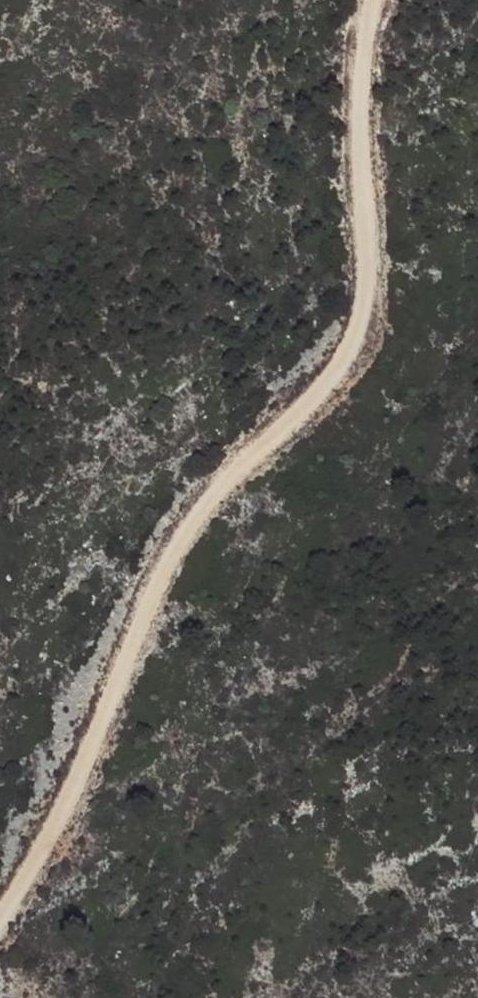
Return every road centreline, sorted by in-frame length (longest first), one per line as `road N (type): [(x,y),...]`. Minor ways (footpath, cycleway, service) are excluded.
road 1 (track): [(0,914),(35,864),(150,598),(198,512),(351,347),(365,283),(358,118),(372,0)]

